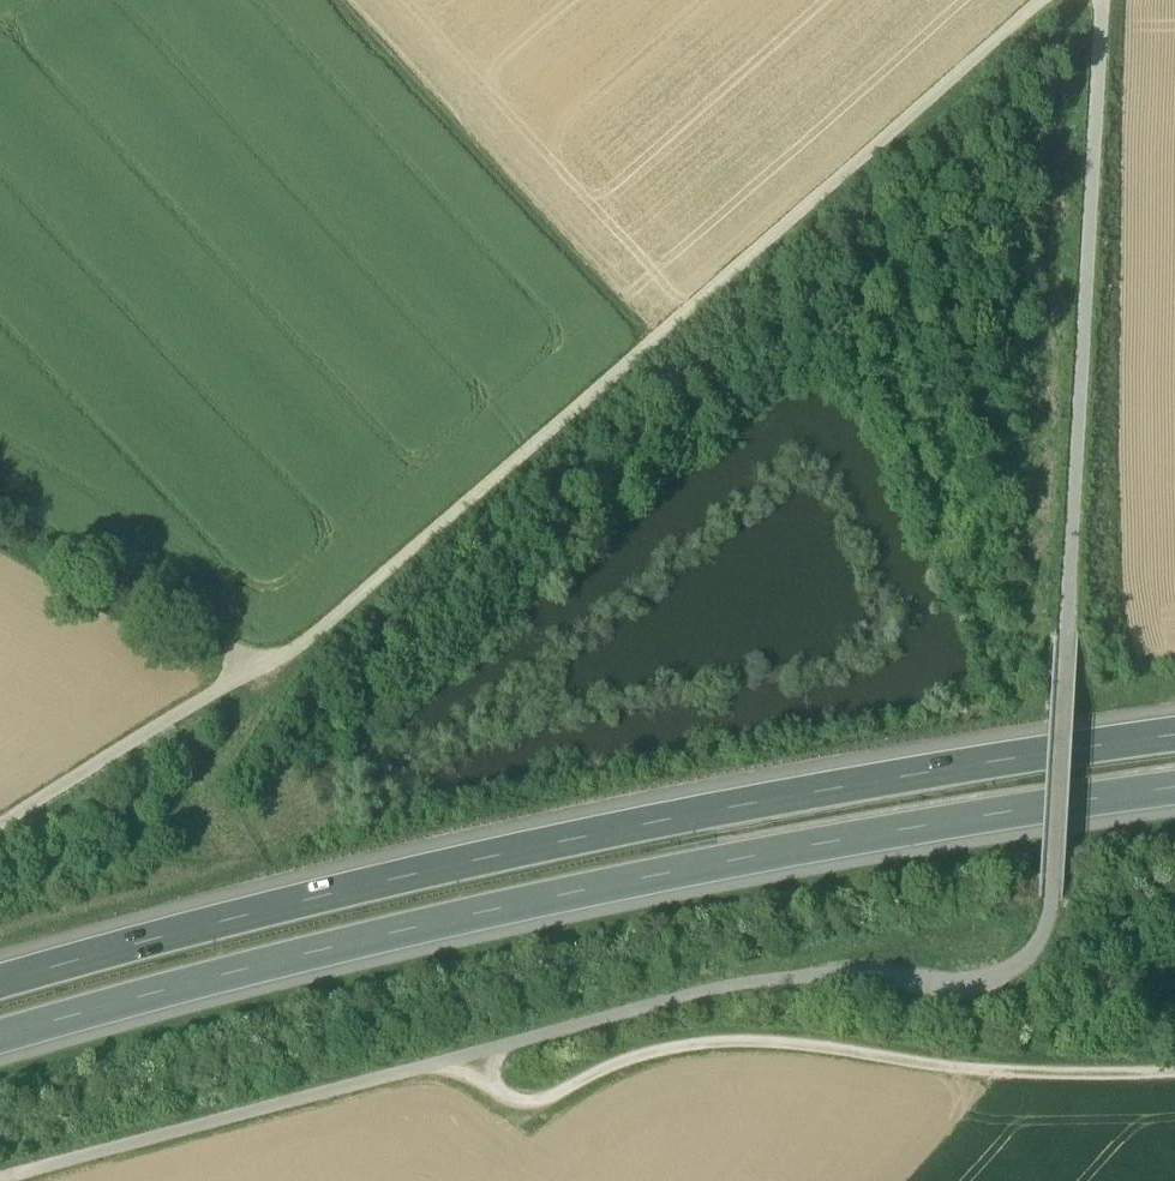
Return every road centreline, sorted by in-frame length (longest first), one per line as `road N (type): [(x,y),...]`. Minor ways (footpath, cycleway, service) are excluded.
road 1 (track): [(471,1059),(794,984),(845,979),(978,988),(1036,958),(1054,920),(1061,856),(1106,0)]
road 2 (track): [(0,831),(302,645),(1044,0)]
road 3 (motorway): [(0,1040),(179,988),(710,863),(1174,791)]
road 4 (motorway): [(1174,754),(762,816),(0,994)]
road 5 (track): [(471,1059),(517,1107),(541,1115),(641,1072),(761,1048),(1015,1086),(1174,1087)]
road 6 (track): [(664,336),(338,0)]
road 7 (track): [(44,1180),(471,1059)]

